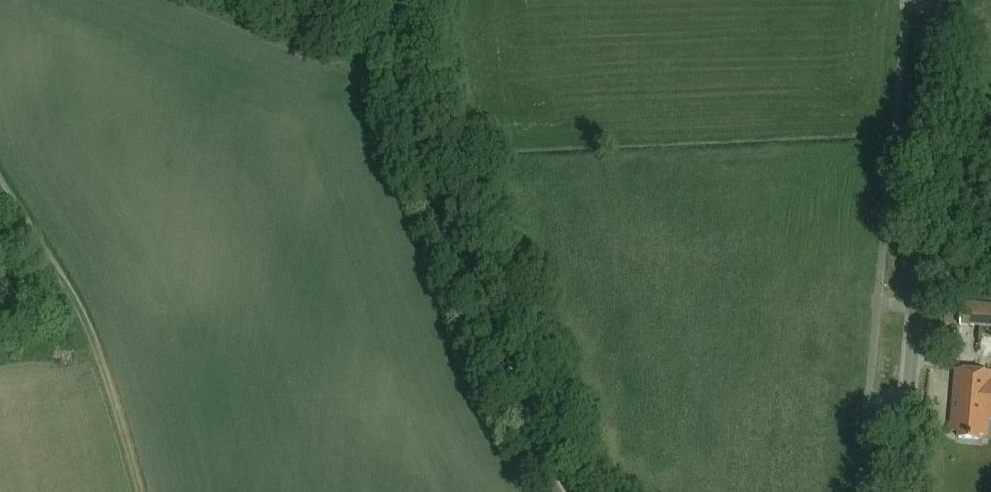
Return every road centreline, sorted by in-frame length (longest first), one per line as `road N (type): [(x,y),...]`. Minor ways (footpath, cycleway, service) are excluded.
road 1 (track): [(399,0),(421,143),(508,372),(566,491)]
road 2 (unclassified): [(901,491),(946,0)]
road 3 (track): [(0,186),(95,347),(141,491)]

